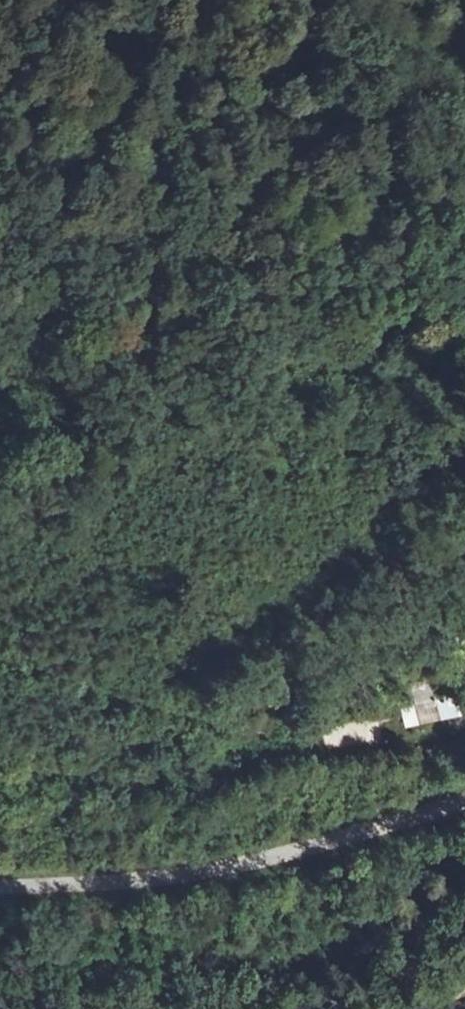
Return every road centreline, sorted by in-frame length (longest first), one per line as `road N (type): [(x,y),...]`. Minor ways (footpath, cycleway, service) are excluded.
road 1 (unclassified): [(0,888),(159,877),(260,859),(464,802)]
road 2 (track): [(226,0),(464,133)]

